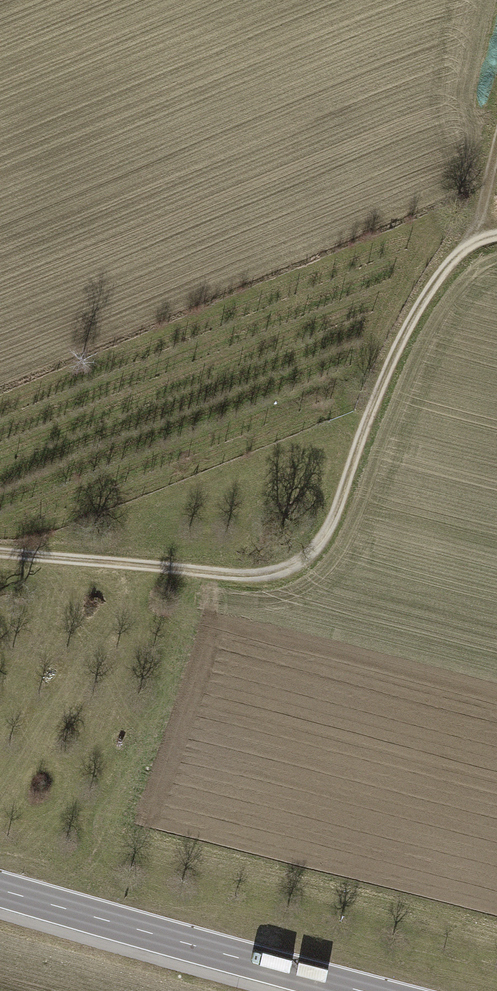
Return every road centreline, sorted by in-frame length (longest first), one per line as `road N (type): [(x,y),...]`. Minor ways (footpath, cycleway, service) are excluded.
road 1 (track): [(0,551),(259,576),(303,561),(330,528),(401,341),(476,236)]
road 2 (tertiary): [(0,891),(359,990)]

